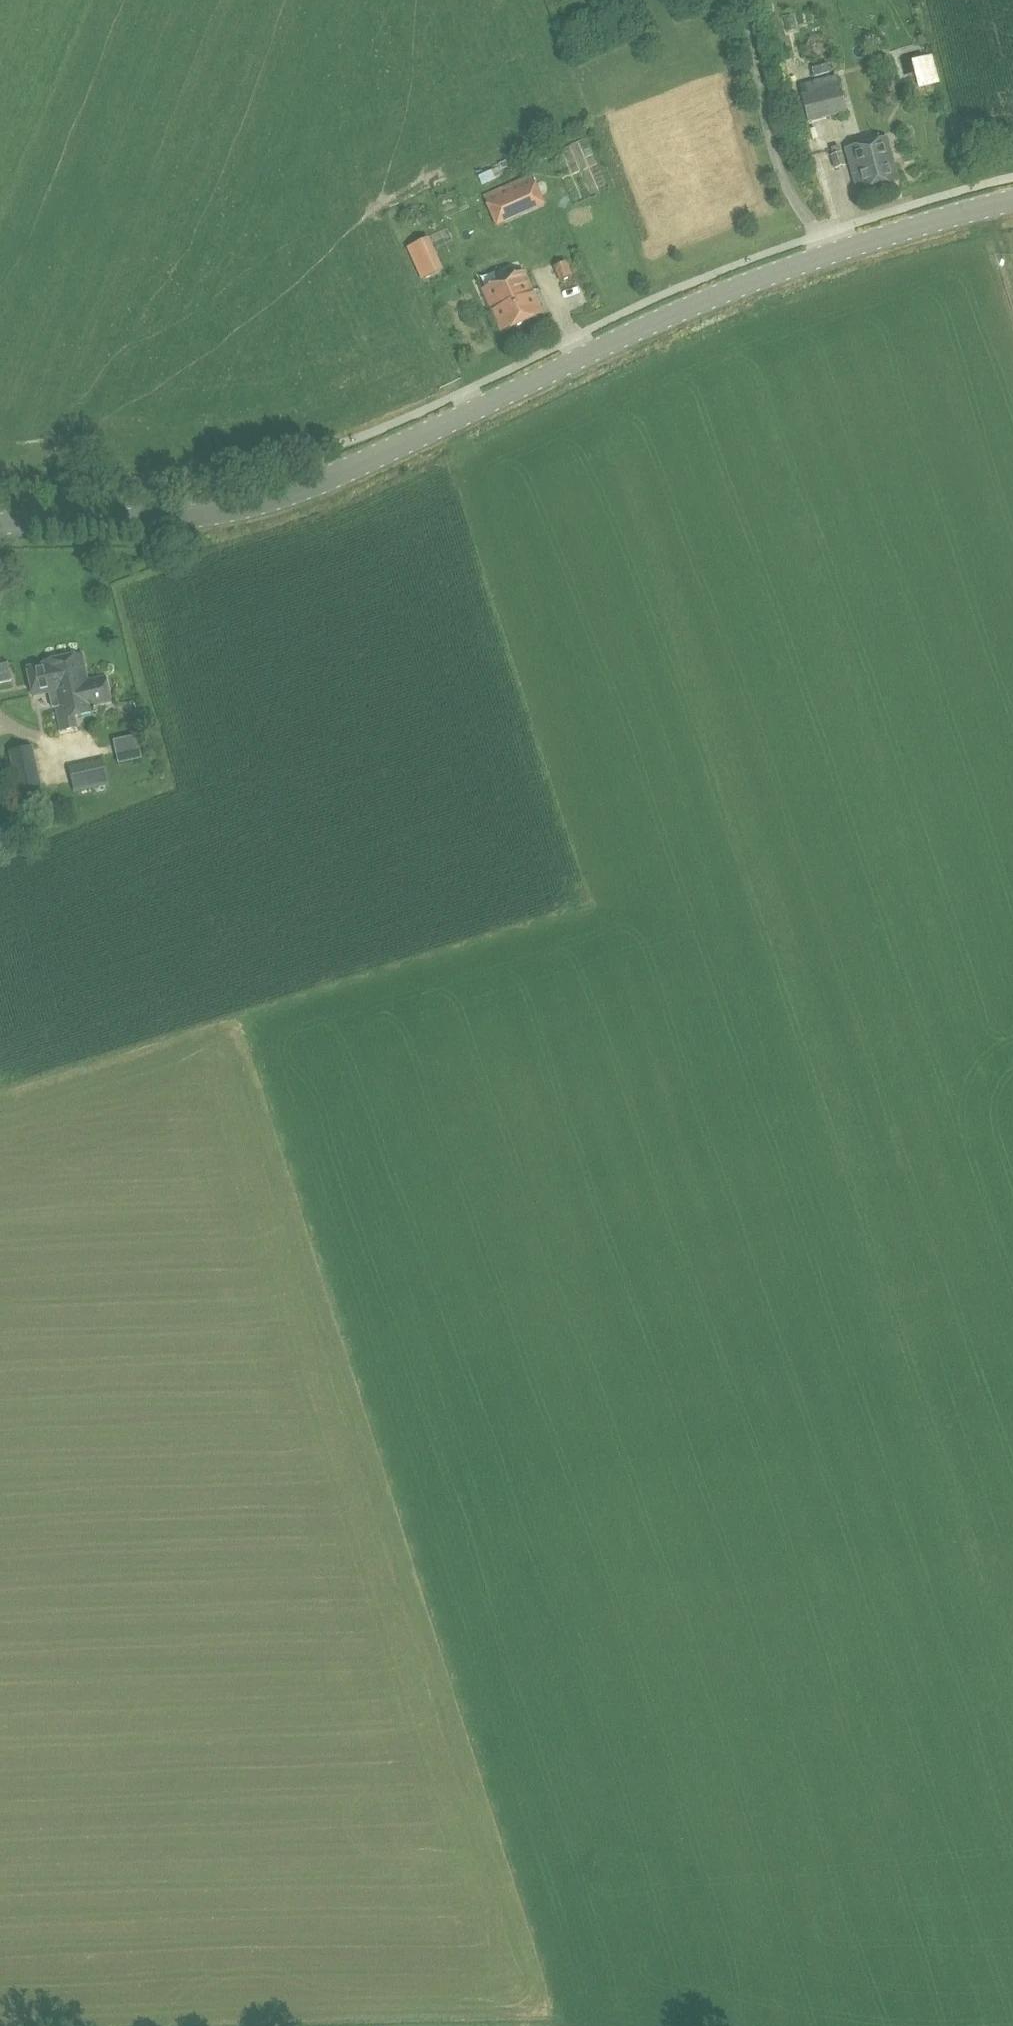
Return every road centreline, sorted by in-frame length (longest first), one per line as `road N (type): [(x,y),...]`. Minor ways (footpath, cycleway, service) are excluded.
road 1 (tertiary): [(1012,201),(710,301),(367,461),(255,504),(0,522)]

